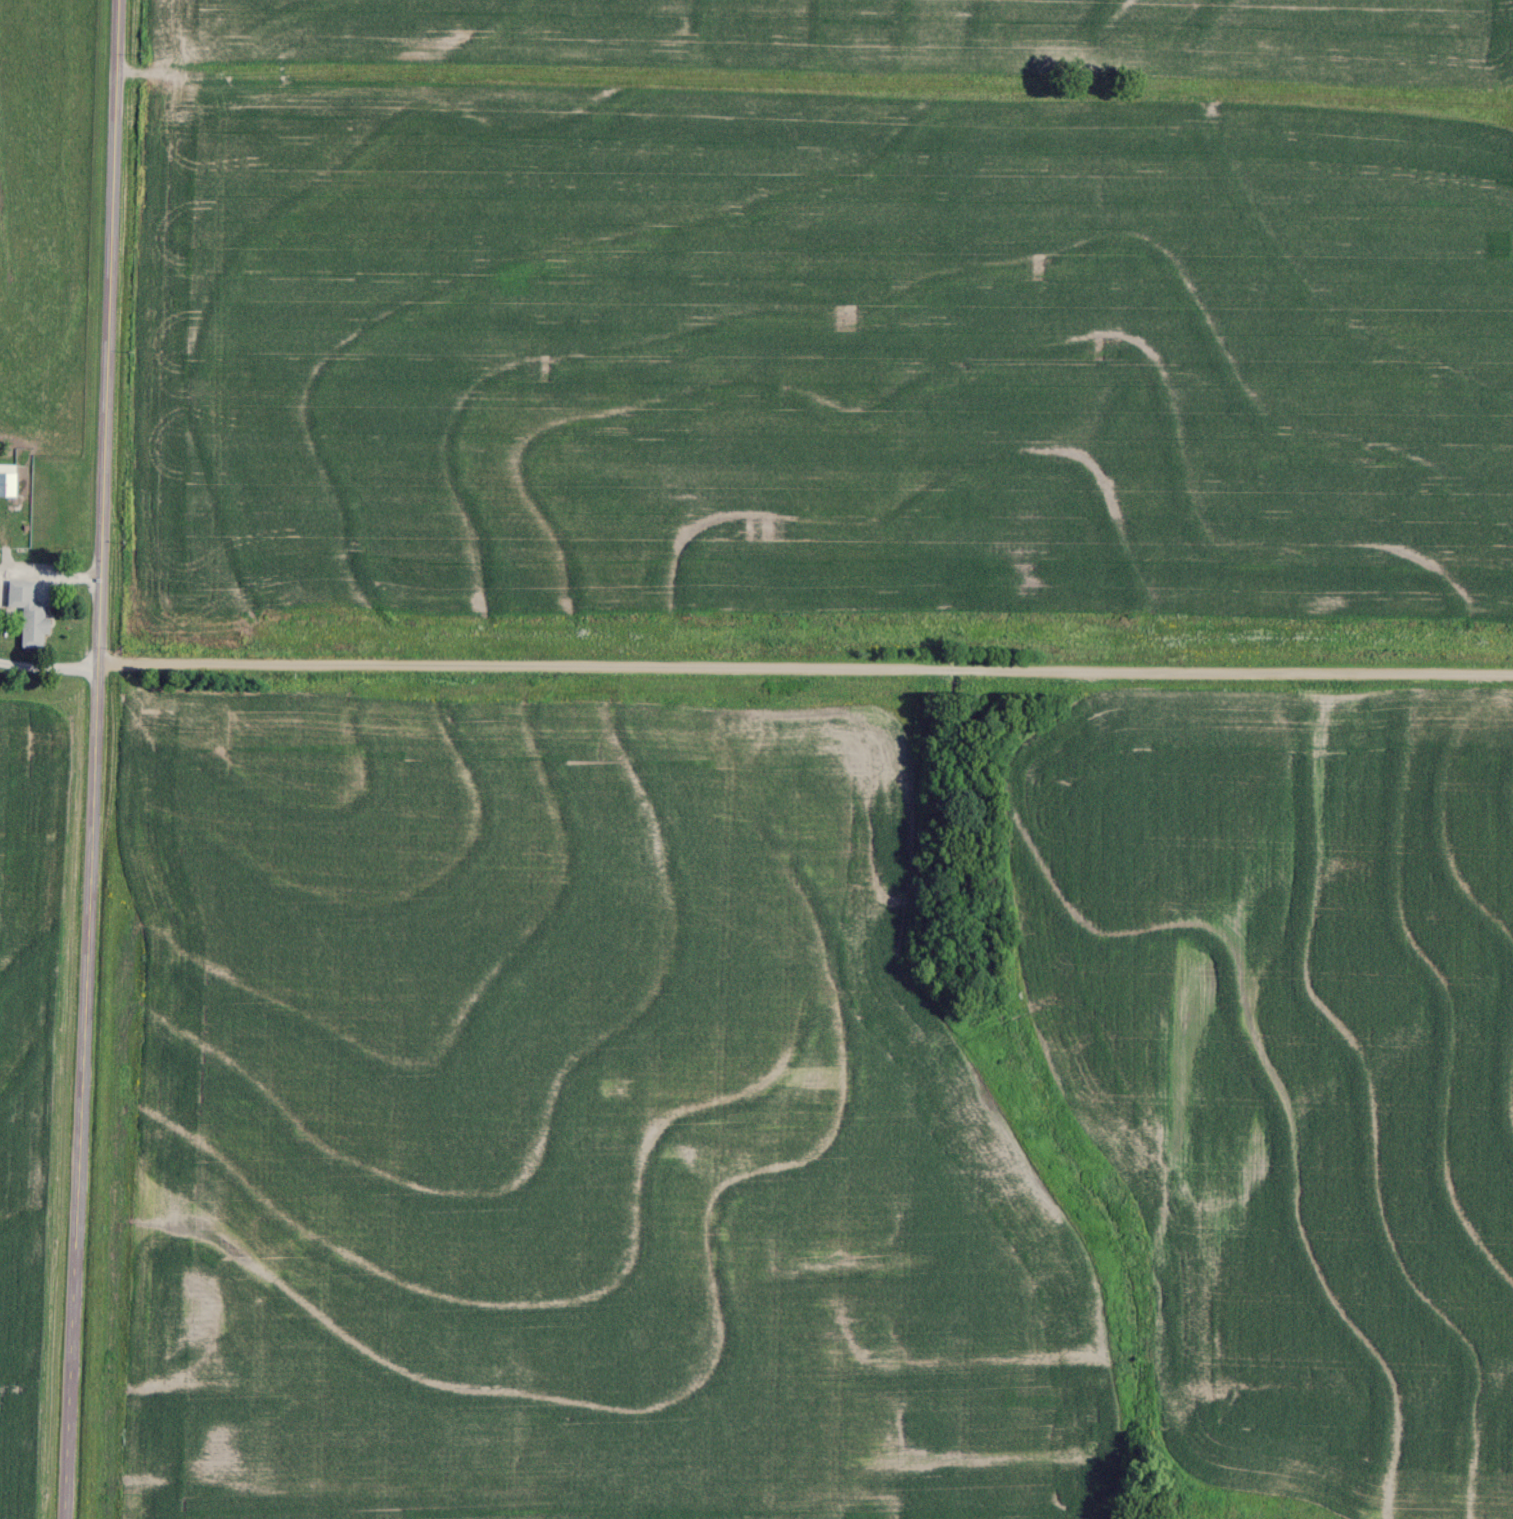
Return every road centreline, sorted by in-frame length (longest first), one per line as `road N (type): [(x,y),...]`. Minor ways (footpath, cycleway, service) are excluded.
road 1 (residential): [(67,1518),(118,0)]
road 2 (residential): [(1512,676),(96,664)]

